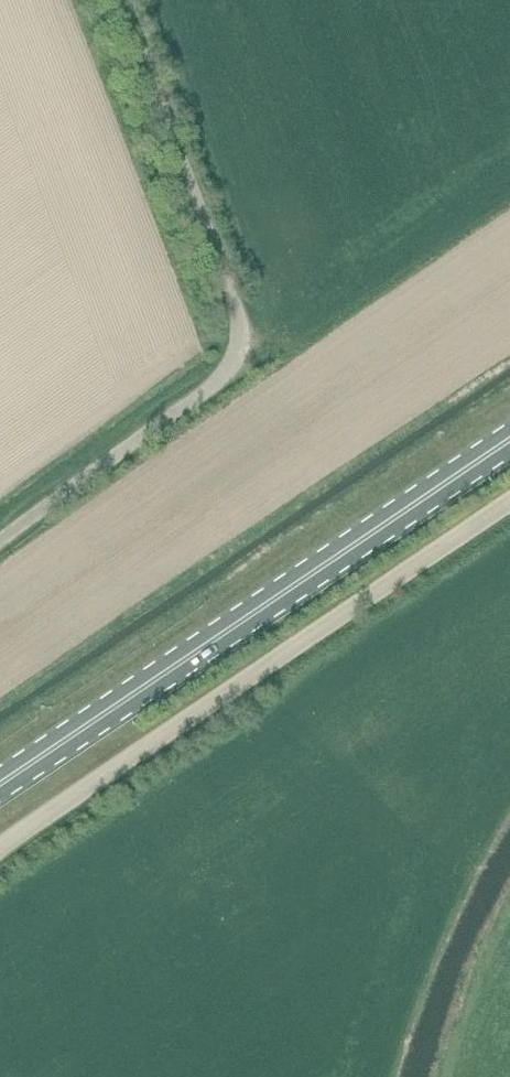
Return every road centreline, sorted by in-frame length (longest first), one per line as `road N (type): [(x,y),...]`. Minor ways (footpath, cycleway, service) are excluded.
road 1 (unclassified): [(0,540),(220,378),(240,354),(237,321),(121,0)]
road 2 (primary): [(0,785),(509,441)]
road 3 (unclassified): [(0,850),(509,507)]

